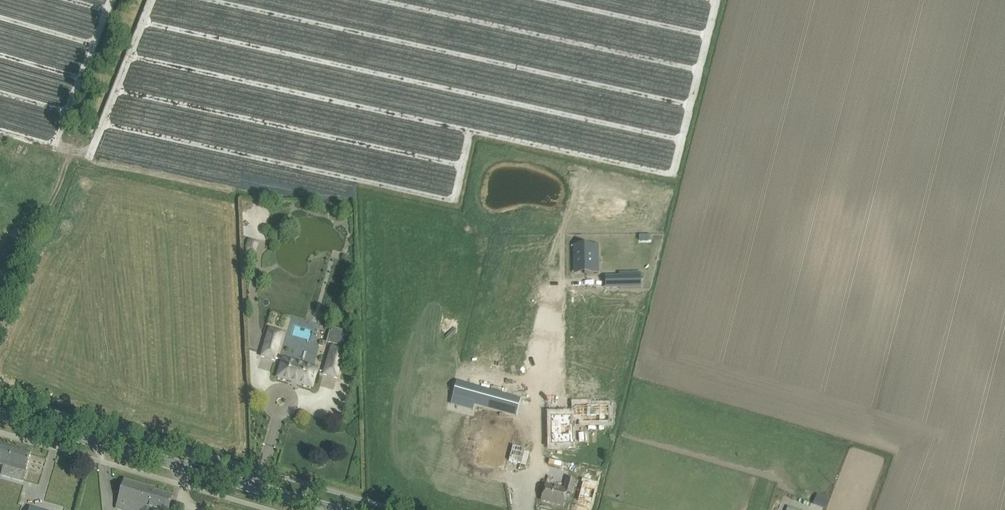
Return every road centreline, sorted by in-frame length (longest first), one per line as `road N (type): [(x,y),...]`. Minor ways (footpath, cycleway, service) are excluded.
road 1 (secondary): [(337,509),(0,413)]
road 2 (residential): [(553,291),(532,378),(540,448),(530,509)]

